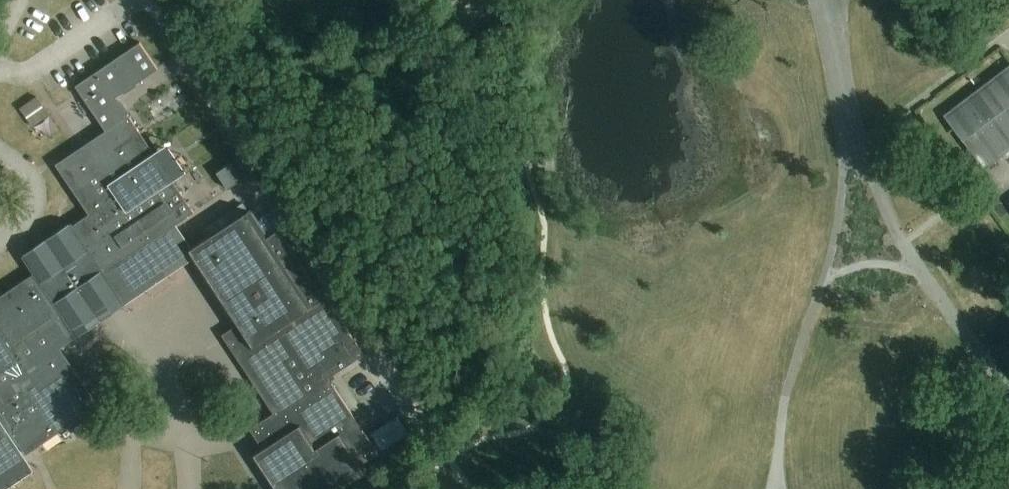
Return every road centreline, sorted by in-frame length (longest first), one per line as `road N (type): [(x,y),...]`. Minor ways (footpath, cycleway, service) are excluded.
road 1 (residential): [(431,431),(143,0)]

